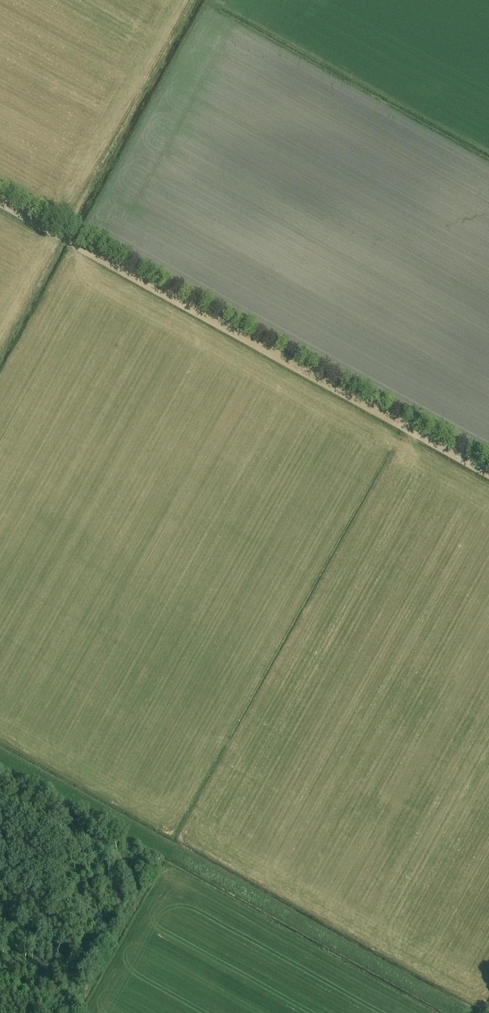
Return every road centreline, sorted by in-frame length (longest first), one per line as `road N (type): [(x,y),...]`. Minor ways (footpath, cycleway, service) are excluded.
road 1 (track): [(488,473),(0,200)]

